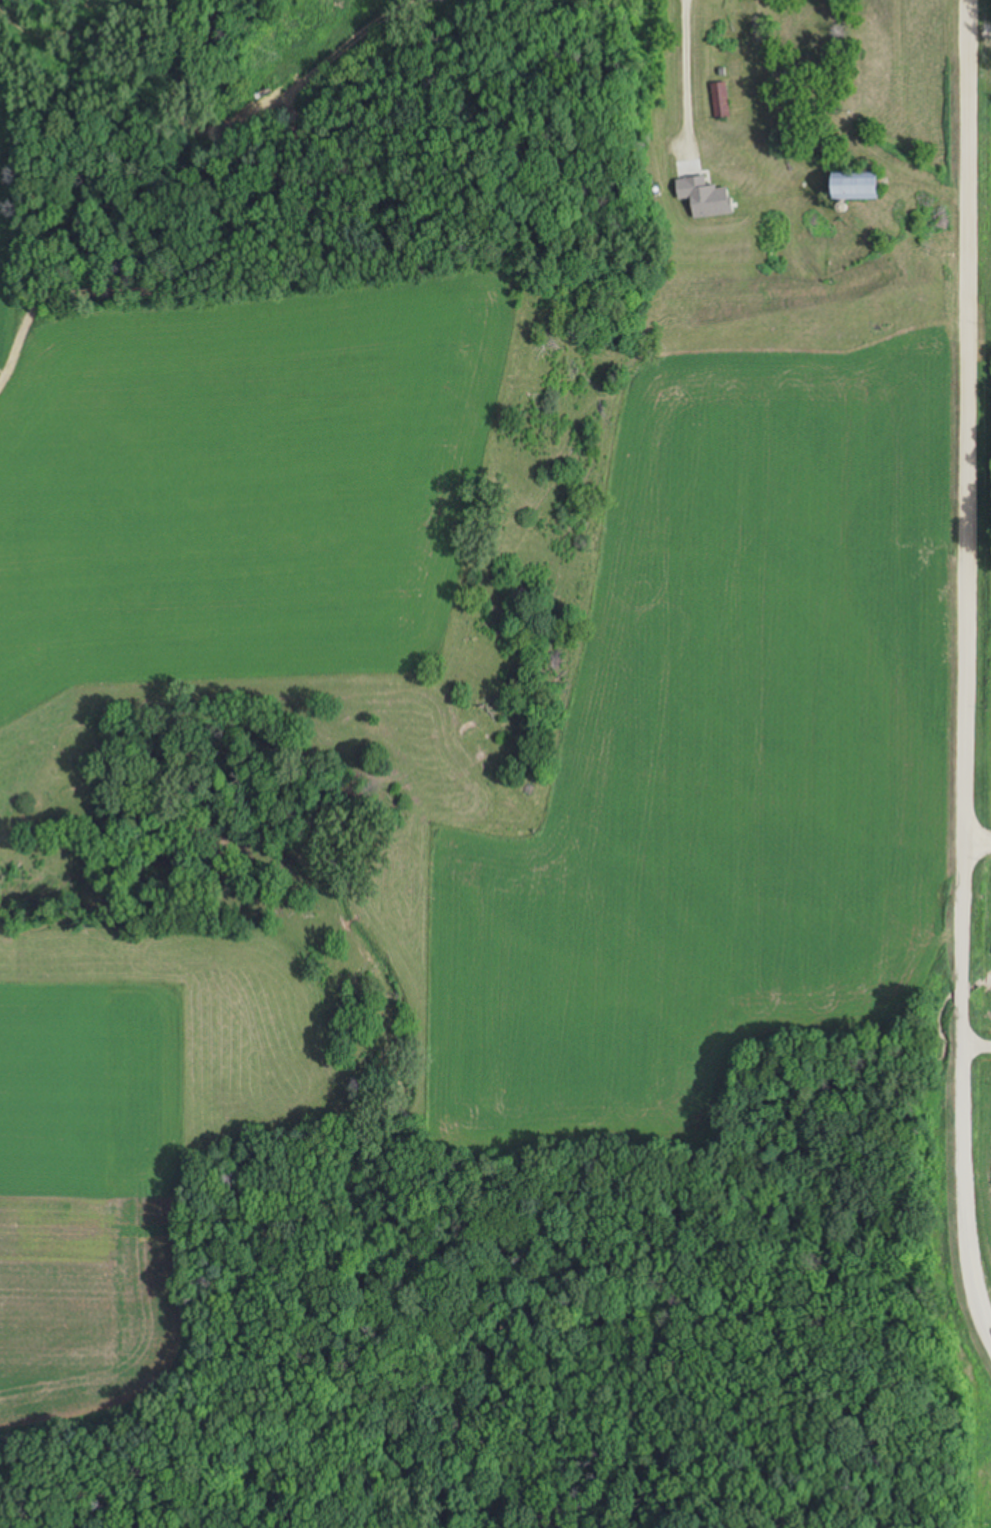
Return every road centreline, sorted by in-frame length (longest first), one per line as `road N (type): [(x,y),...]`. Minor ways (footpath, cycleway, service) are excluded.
road 1 (residential): [(990,1370),(974,1339),(960,1226),(972,993),(964,660),(971,0)]

